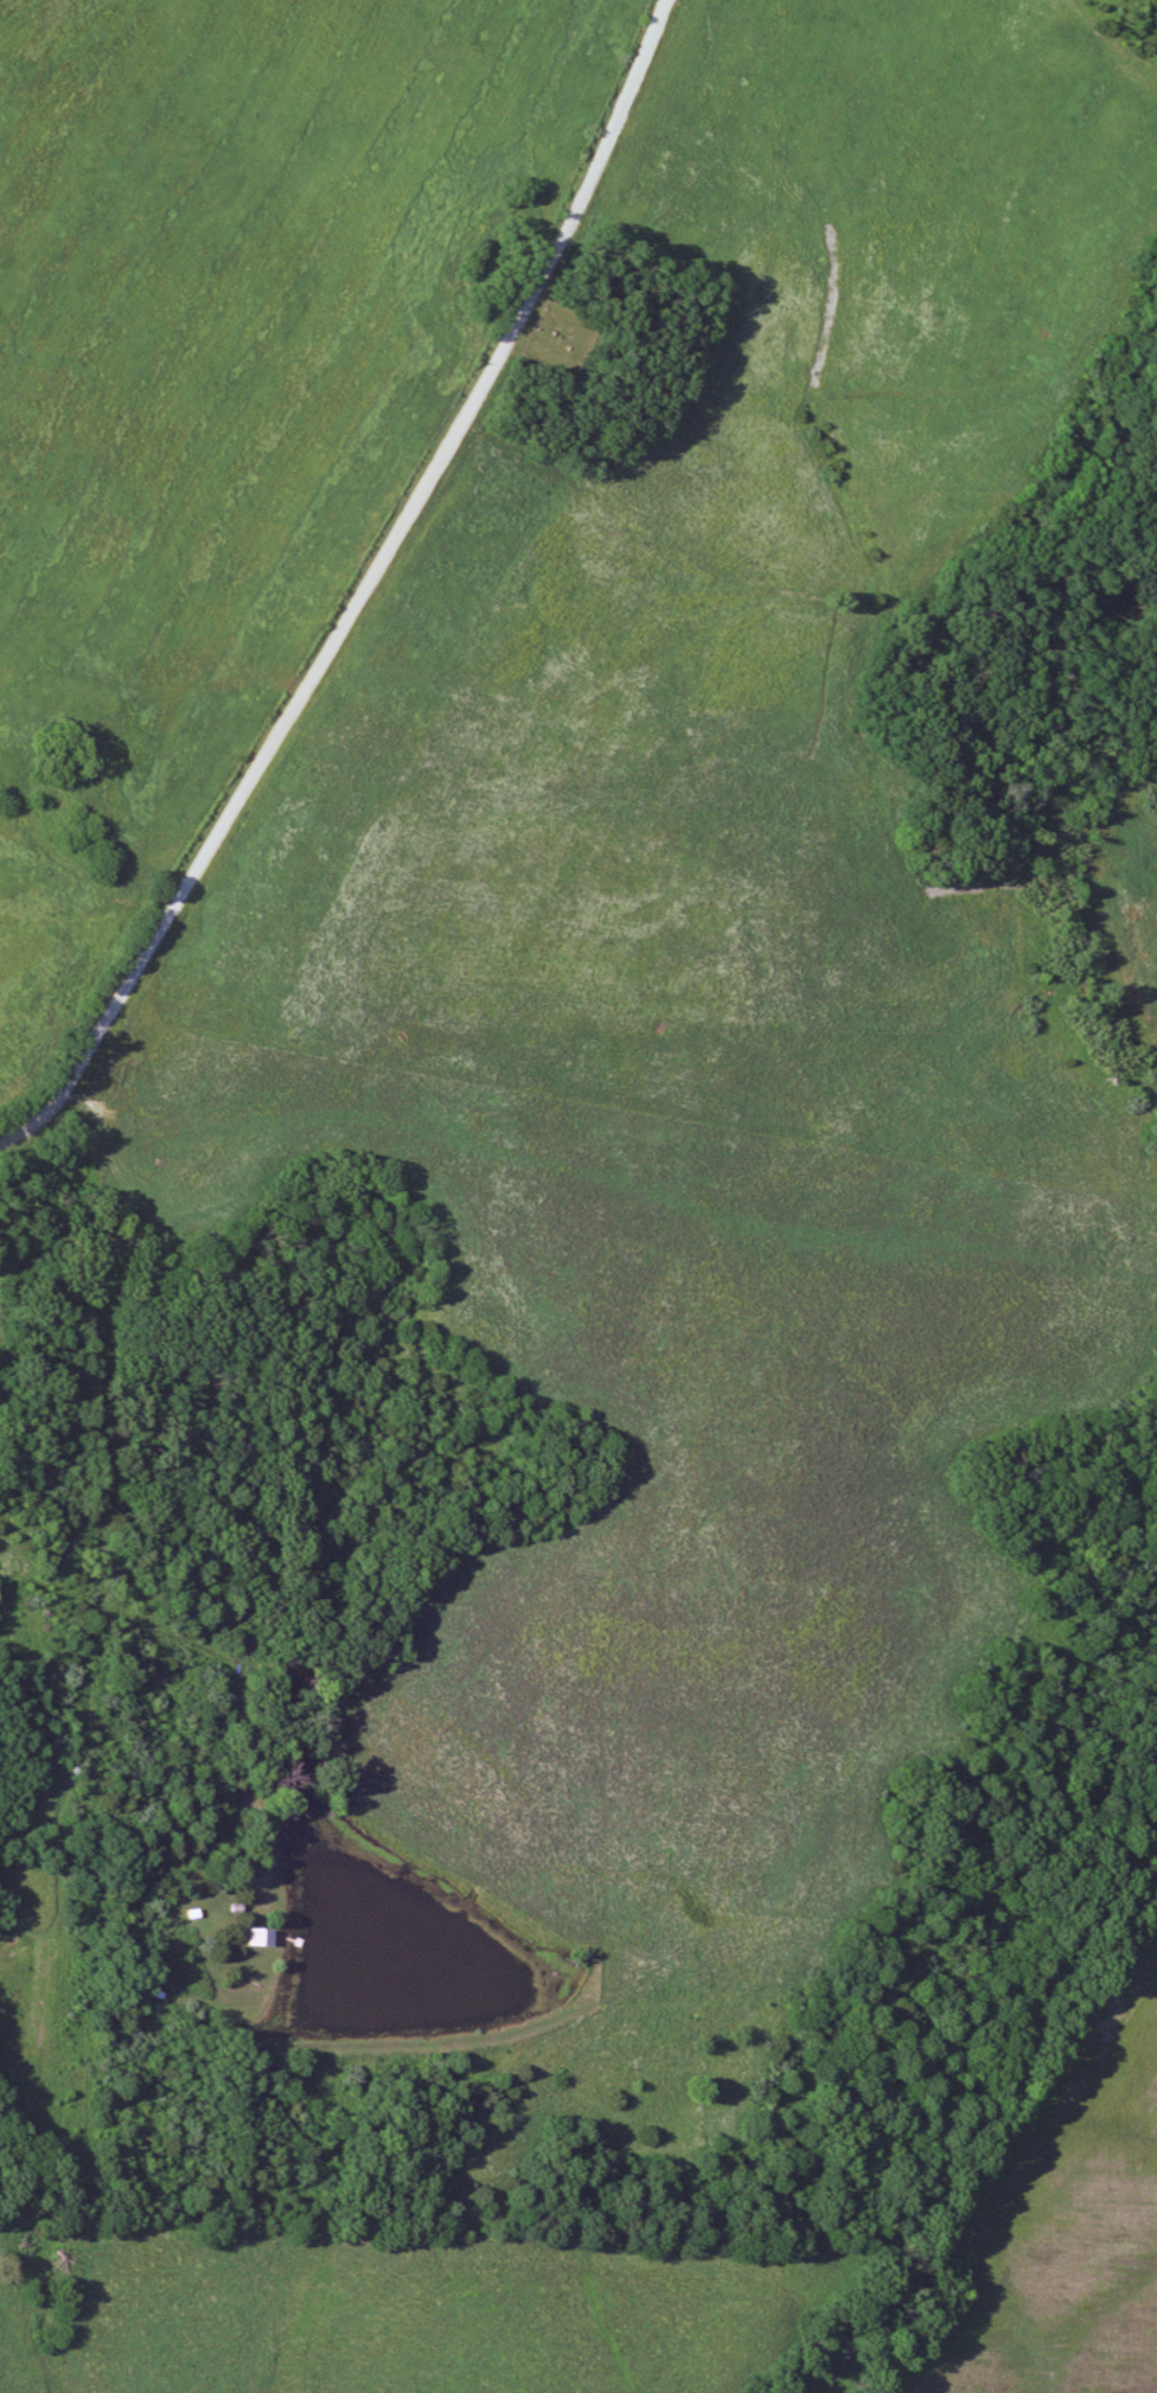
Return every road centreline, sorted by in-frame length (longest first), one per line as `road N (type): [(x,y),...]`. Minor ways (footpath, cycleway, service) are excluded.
road 1 (residential): [(0,1143),(57,1103),(429,473),(603,153),(665,0)]

